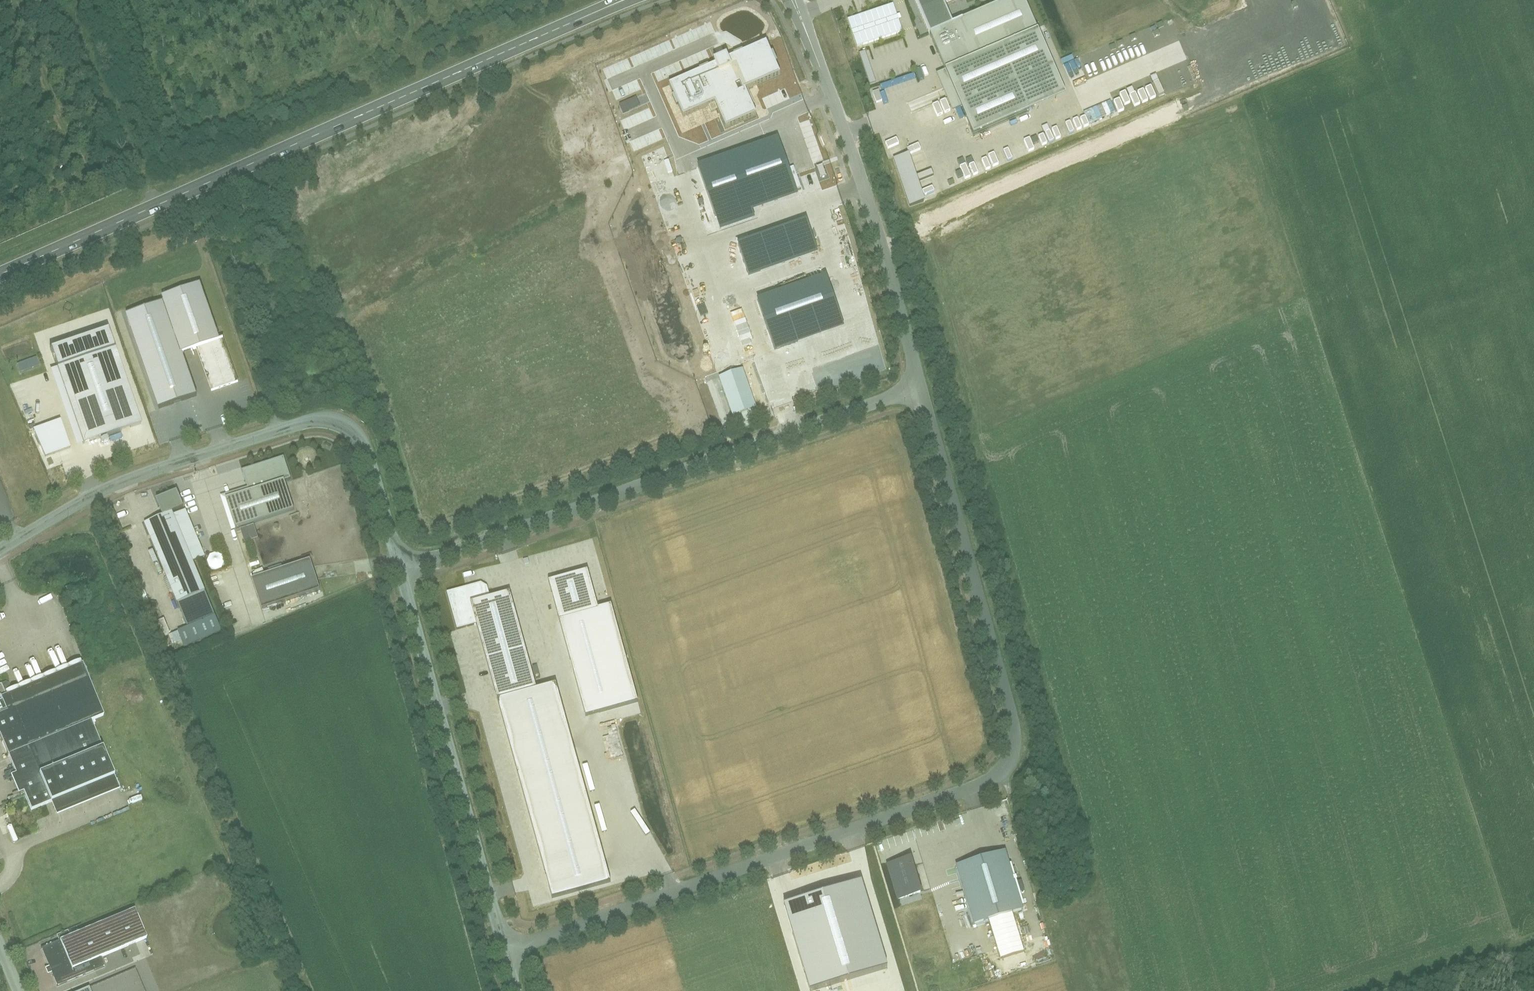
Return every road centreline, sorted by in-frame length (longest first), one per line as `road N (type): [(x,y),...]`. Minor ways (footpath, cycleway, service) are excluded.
road 1 (unclassified): [(922,393),(1016,729),(1014,758),(974,789),(507,951)]
road 2 (primary): [(630,0),(0,276)]
road 3 (unclassified): [(400,569),(922,393)]
road 4 (unclassified): [(799,0),(869,194),(922,393)]
road 5 (unclassified): [(507,951),(400,569)]
road 6 (residential): [(279,429),(114,487),(0,551)]
road 7 (unclassified): [(400,569),(364,441),(328,420),(279,429)]
road 8 (track): [(1533,923),(1348,990)]

